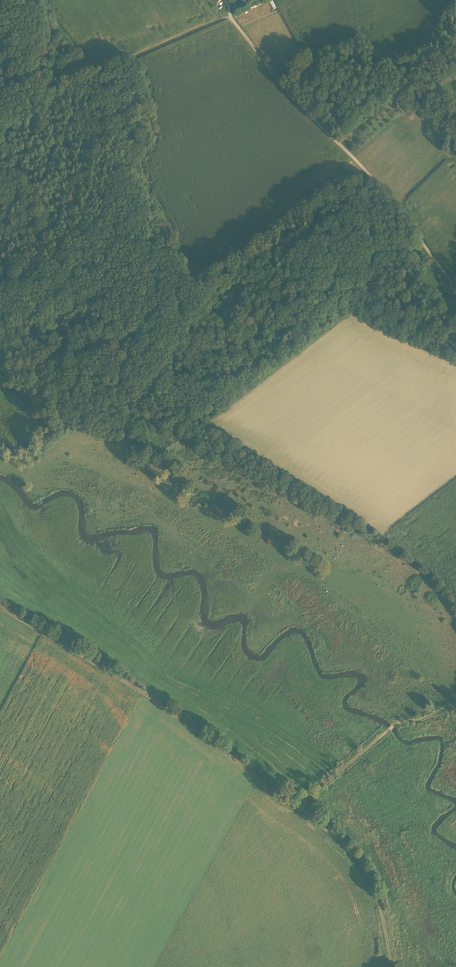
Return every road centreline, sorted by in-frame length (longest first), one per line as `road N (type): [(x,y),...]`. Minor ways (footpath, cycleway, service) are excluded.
road 1 (track): [(299,808),(93,660),(0,606)]
road 2 (track): [(422,243),(384,190),(291,97),(231,16),(222,19)]
road 3 (track): [(422,243),(188,433)]
road 4 (track): [(222,19),(75,81),(0,125)]
road 5 (track): [(299,808),(363,868),(391,966)]
road 6 (track): [(319,321),(289,329),(282,275),(236,293)]
road 7 (track): [(394,725),(299,808)]

